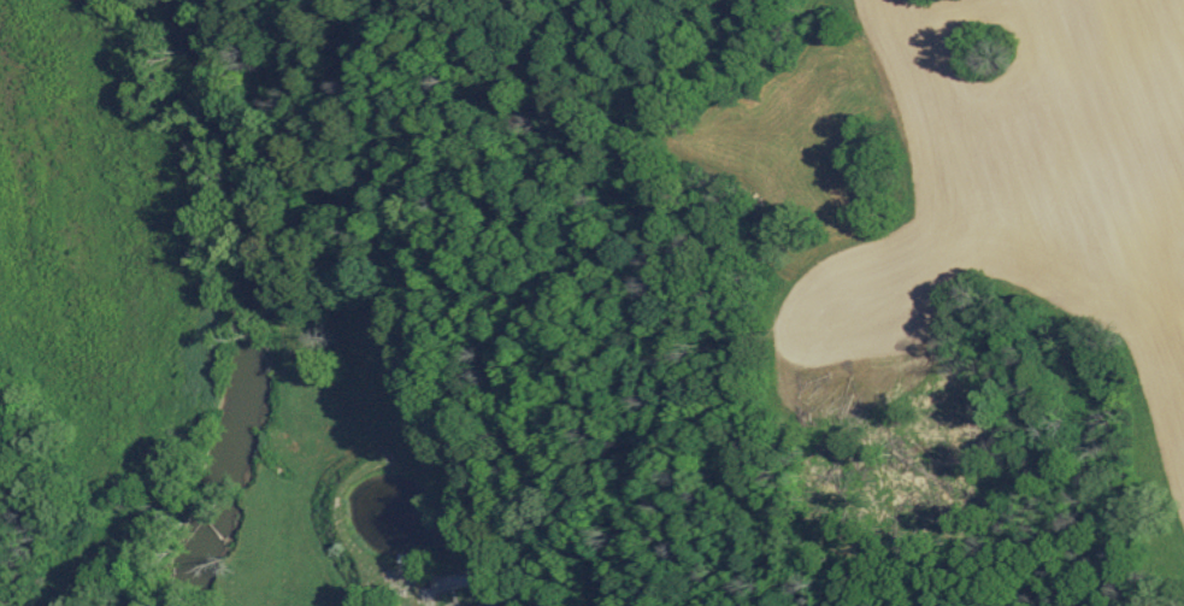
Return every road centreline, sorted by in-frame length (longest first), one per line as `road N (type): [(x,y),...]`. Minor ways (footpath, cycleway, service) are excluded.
road 1 (residential): [(531,605),(428,358),(252,39),(243,0)]

